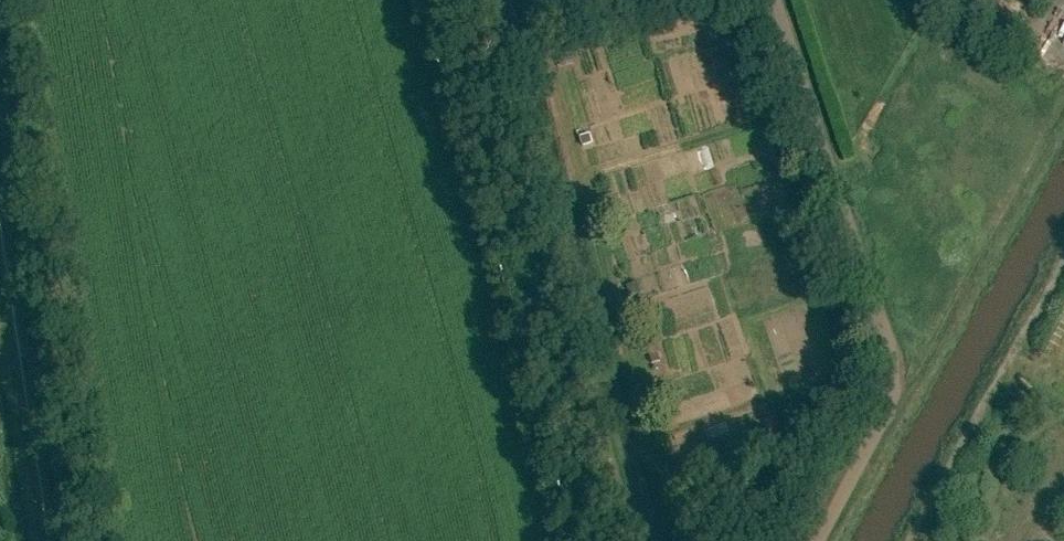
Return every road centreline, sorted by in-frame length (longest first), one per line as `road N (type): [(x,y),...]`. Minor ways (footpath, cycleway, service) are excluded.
road 1 (unclassified): [(826,540),(900,405),(774,0)]

